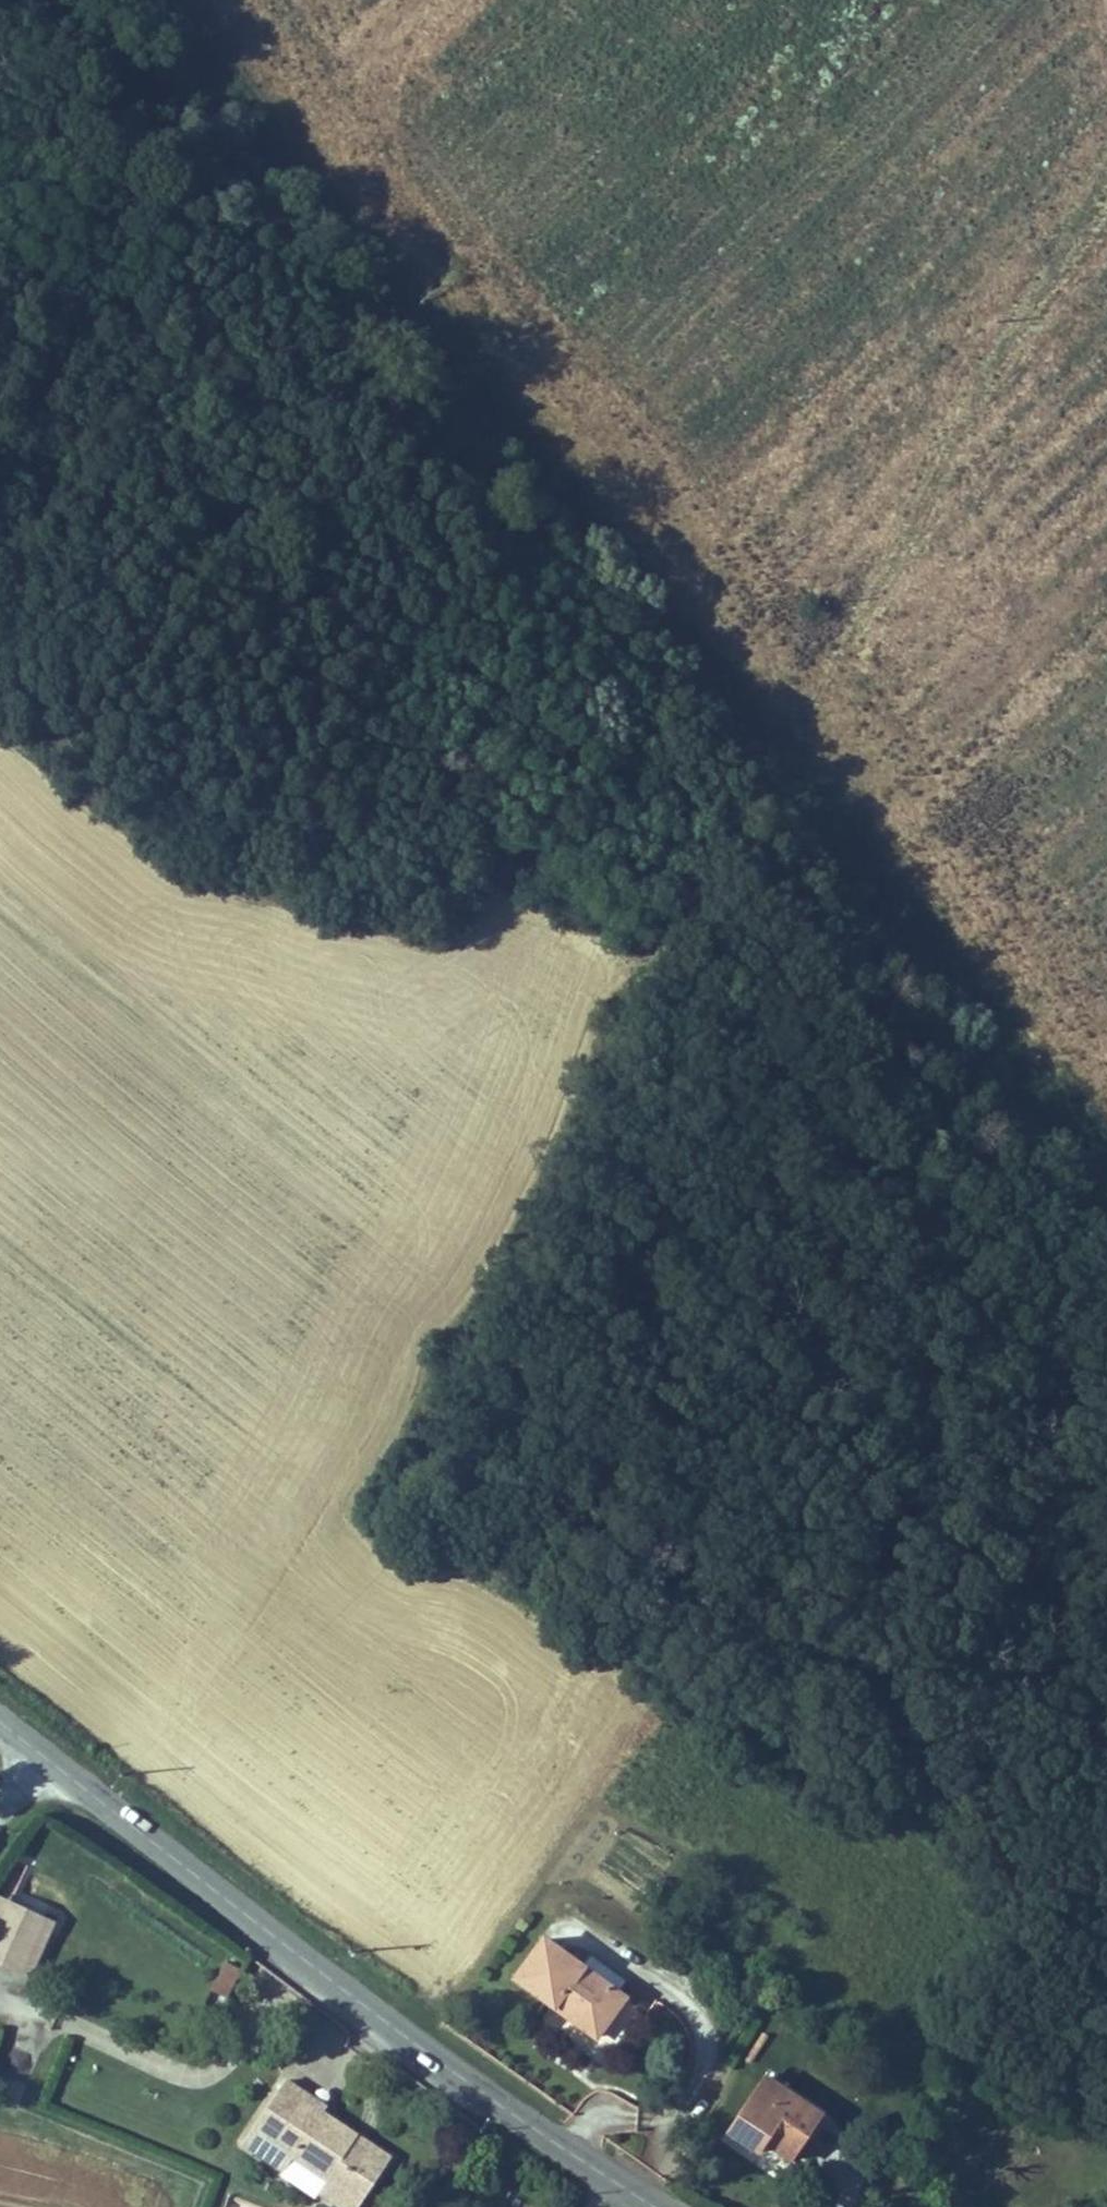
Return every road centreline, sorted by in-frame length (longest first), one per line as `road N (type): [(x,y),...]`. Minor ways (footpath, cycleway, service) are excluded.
road 1 (tertiary): [(656,2206),(365,2006),(33,1746)]

